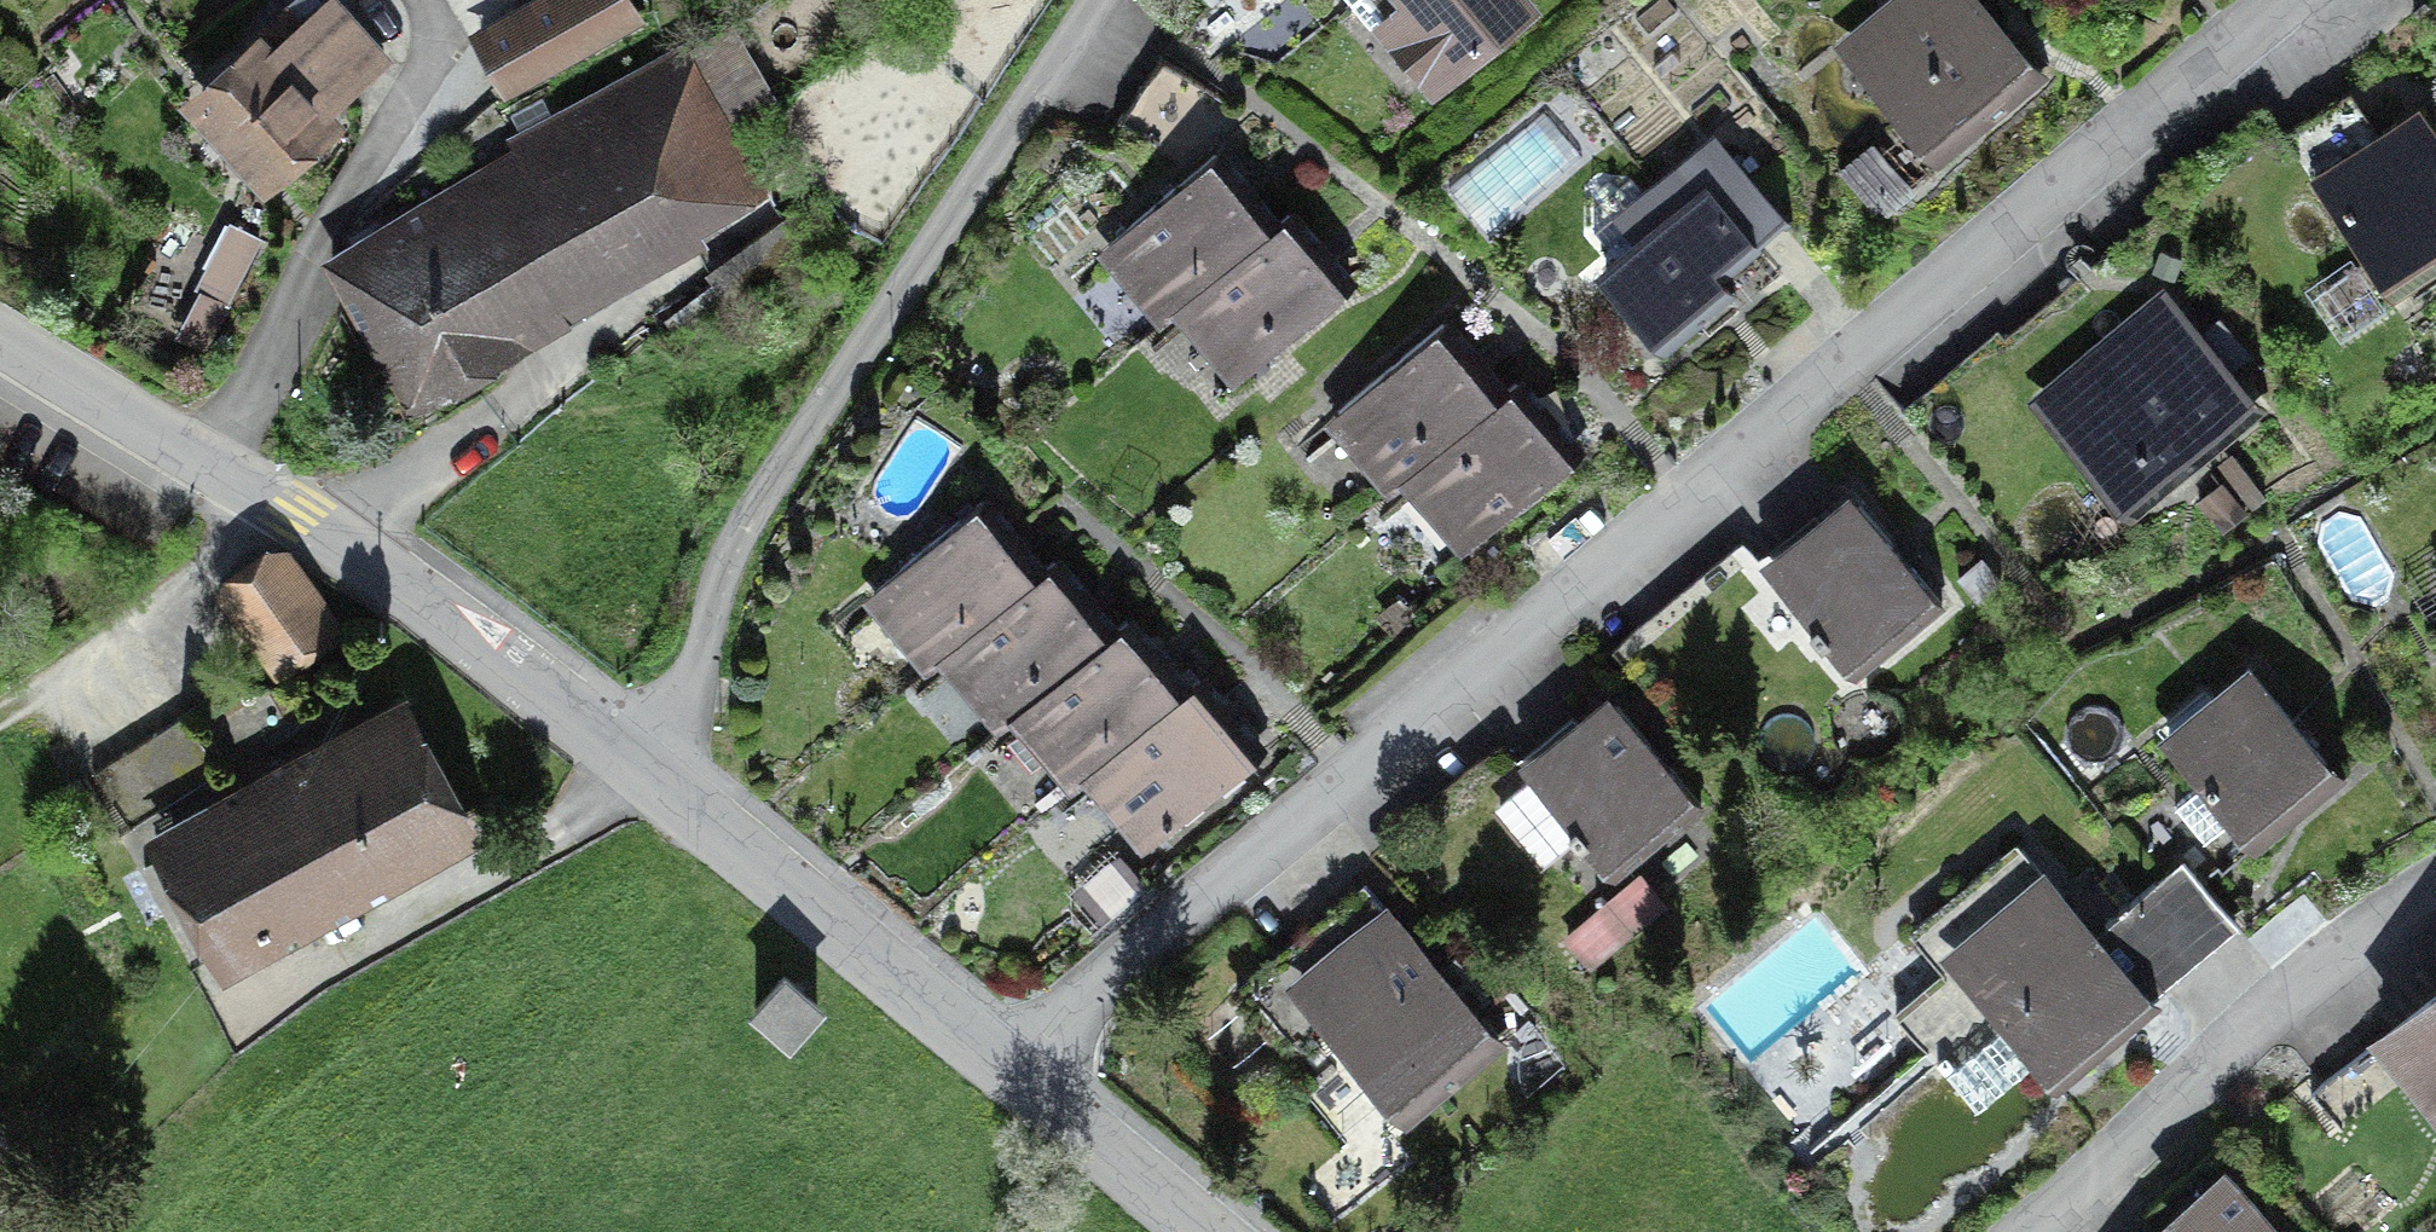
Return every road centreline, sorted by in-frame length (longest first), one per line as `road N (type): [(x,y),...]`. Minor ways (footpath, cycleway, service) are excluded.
road 1 (residential): [(1020,1059),(1824,376),(2305,0)]
road 2 (residential): [(640,756),(709,532),(1081,0)]
road 3 (tertiary): [(640,756),(295,515),(0,329)]
road 4 (residential): [(2025,1231),(2354,943),(2435,888)]
road 5 (tertiary): [(1020,1059),(640,756)]
road 6 (tertiary): [(1213,1231),(1020,1059)]

